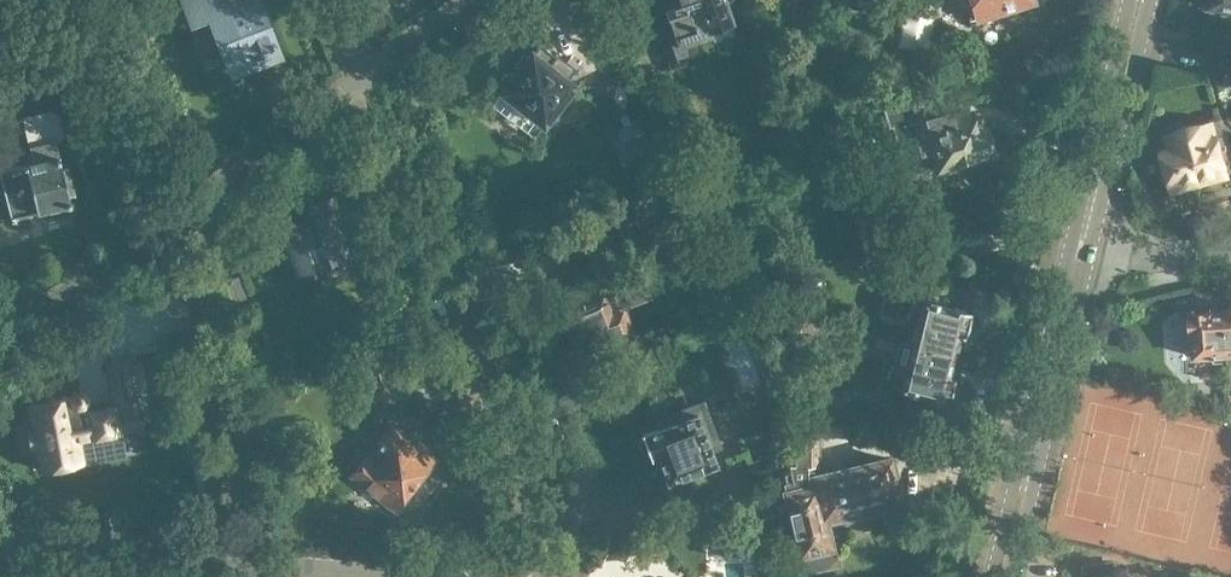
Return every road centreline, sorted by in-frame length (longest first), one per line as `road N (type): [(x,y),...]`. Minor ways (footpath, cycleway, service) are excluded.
road 1 (residential): [(368,80),(566,576)]
road 2 (residential): [(0,350),(368,80)]
road 3 (residential): [(397,576),(0,532)]
road 4 (tertiary): [(1072,230),(991,576)]
road 5 (tertiary): [(1021,576),(1098,247)]
road 6 (tertiary): [(1098,247),(1159,0)]
road 7 (tertiary): [(1129,0),(1072,230)]
road 8 (residential): [(368,80),(474,0)]
road 9 (residential): [(1230,254),(1098,247)]

